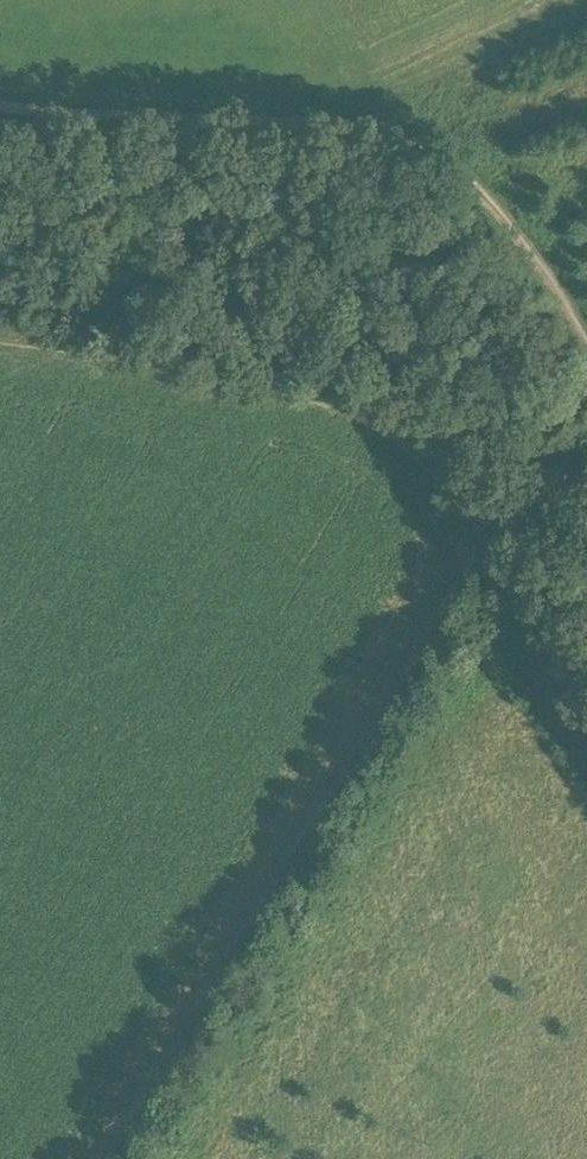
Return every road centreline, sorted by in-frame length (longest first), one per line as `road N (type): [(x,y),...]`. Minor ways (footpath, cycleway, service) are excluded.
road 1 (track): [(586,342),(449,152),(430,140),(379,127),(0,107)]

